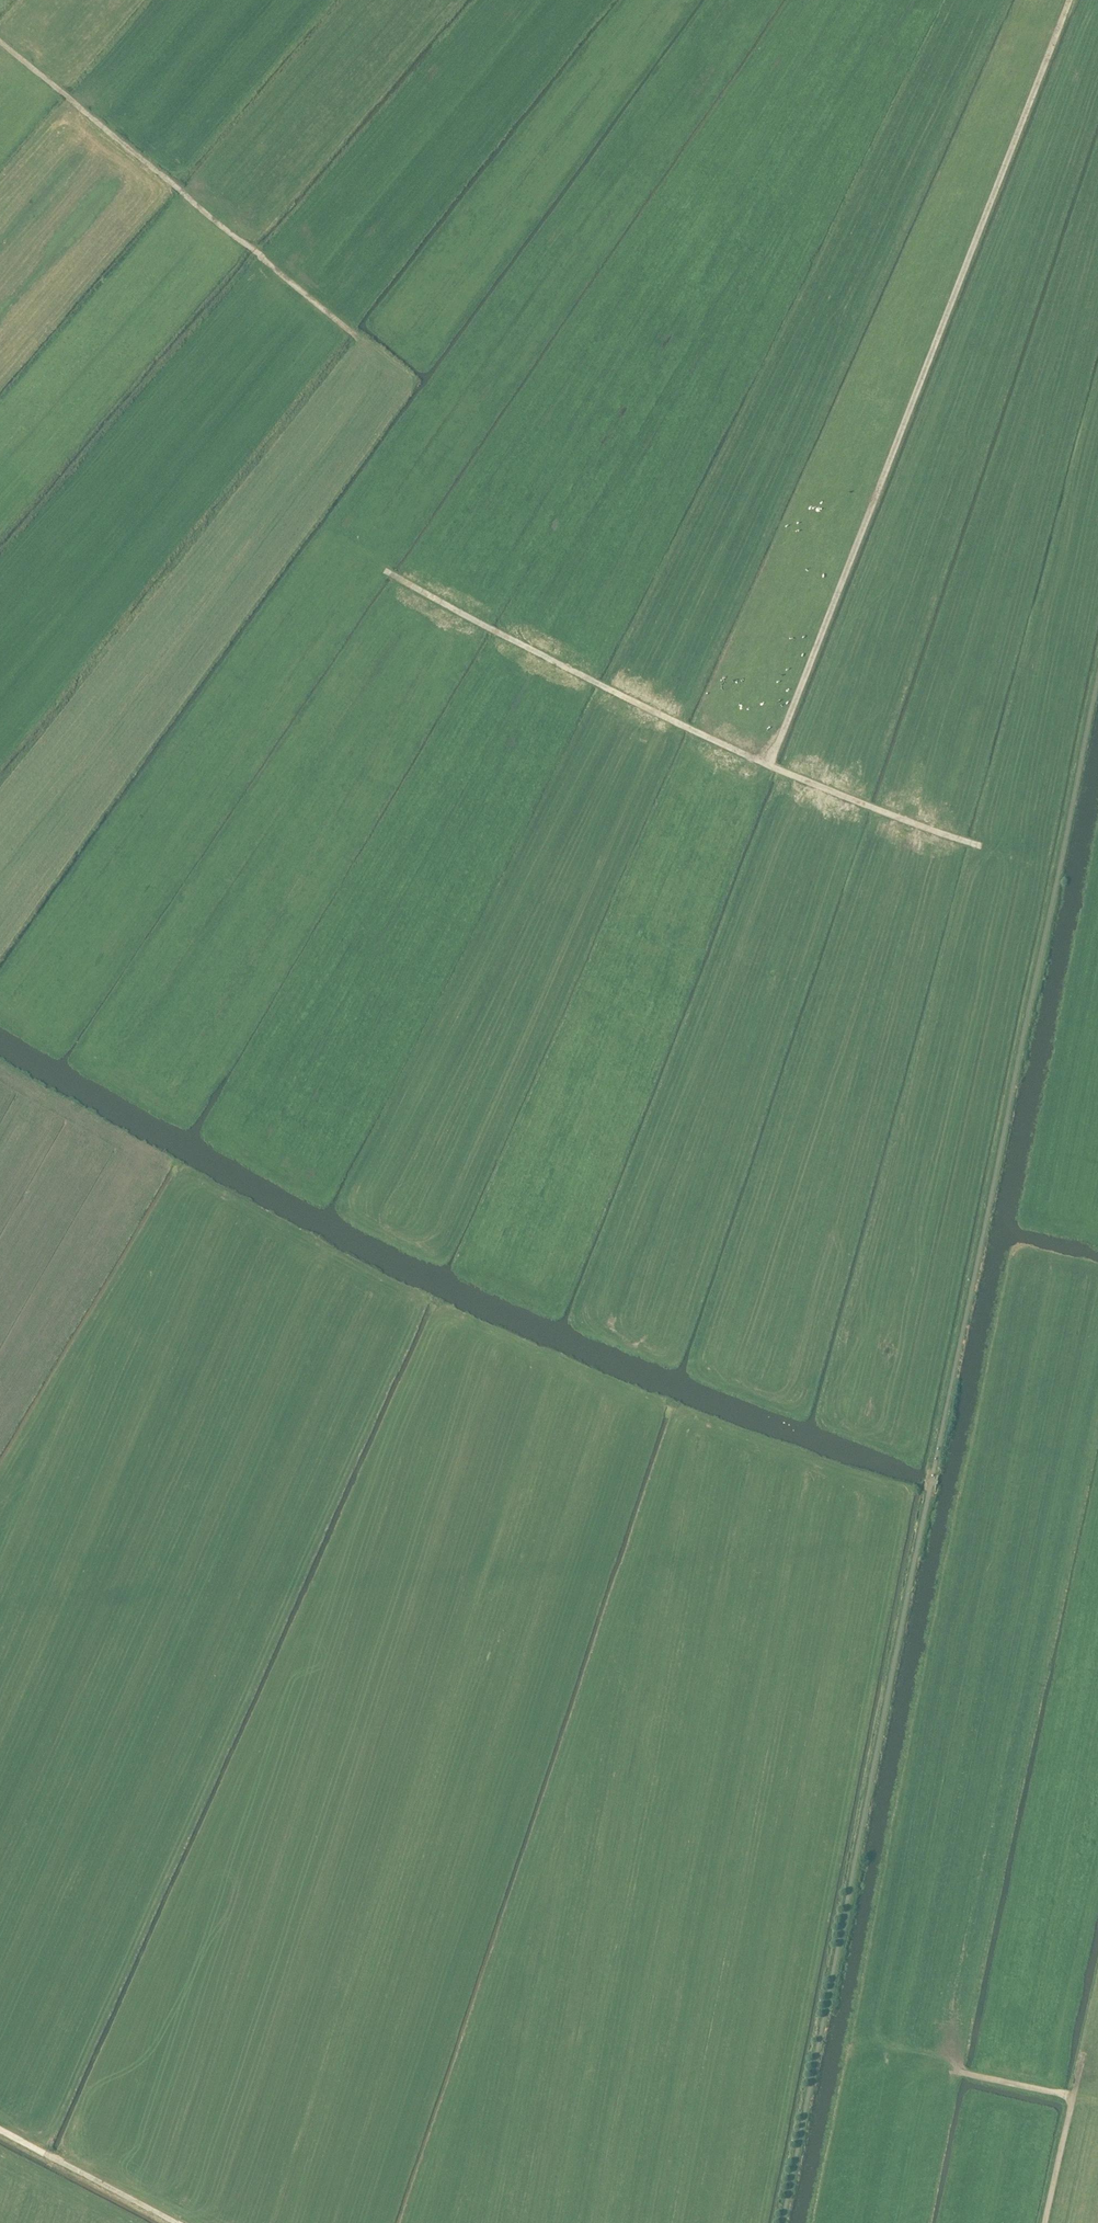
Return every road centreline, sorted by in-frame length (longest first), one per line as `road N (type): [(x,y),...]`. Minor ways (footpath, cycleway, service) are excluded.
road 1 (track): [(1069,0),(769,767)]
road 2 (track): [(971,845),(769,767),(393,579)]
road 3 (track): [(376,338),(0,28)]
road 4 (track): [(1048,2222),(1072,2112),(1057,2088),(971,2072)]
road 5 (track): [(193,2222),(0,2122)]

